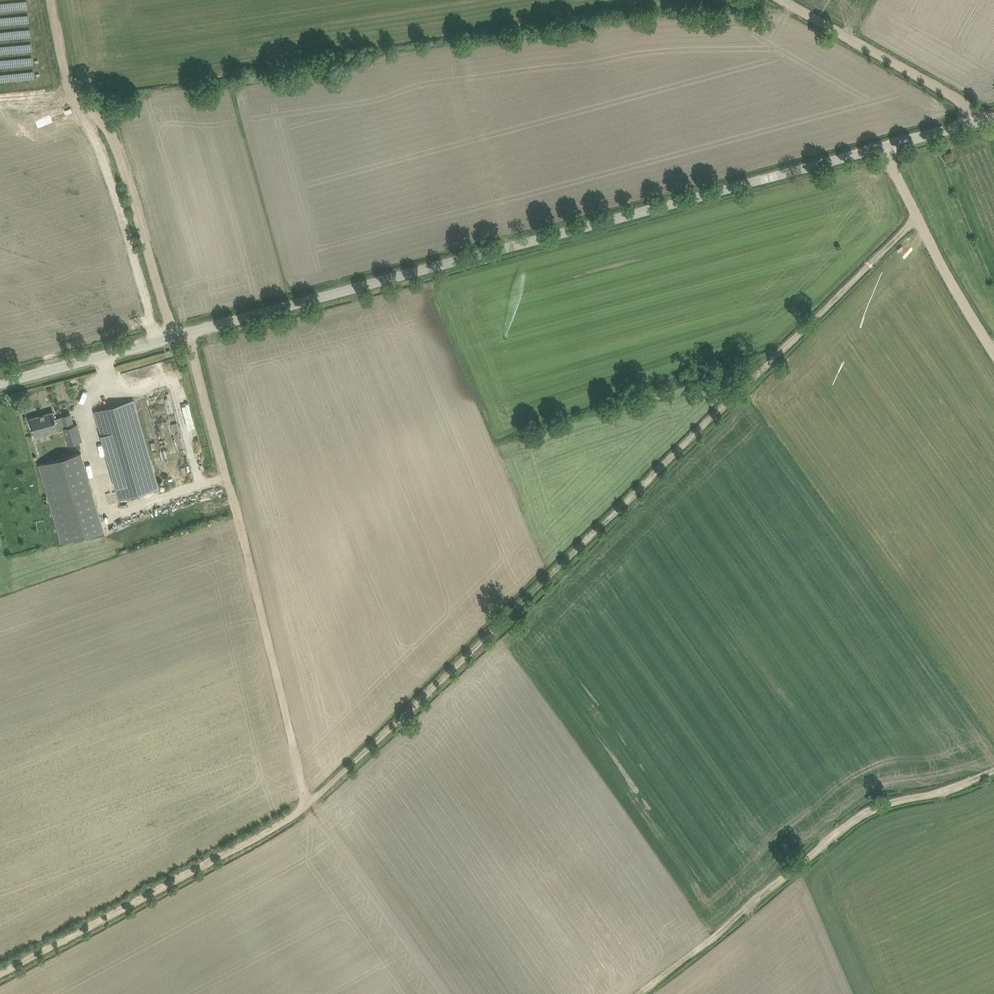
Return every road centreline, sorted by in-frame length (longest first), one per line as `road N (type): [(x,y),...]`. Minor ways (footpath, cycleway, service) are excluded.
road 1 (unclassified): [(0,385),(993,117)]
road 2 (track): [(307,804),(916,218)]
road 3 (track): [(190,334),(307,804)]
road 4 (track): [(640,993),(862,815),(993,772)]
road 5 (track): [(55,0),(67,68),(113,129),(175,338)]
road 6 (track): [(307,804),(0,975)]
road 7 (track): [(783,0),(990,118)]
road 8 (track): [(916,218),(993,353)]

